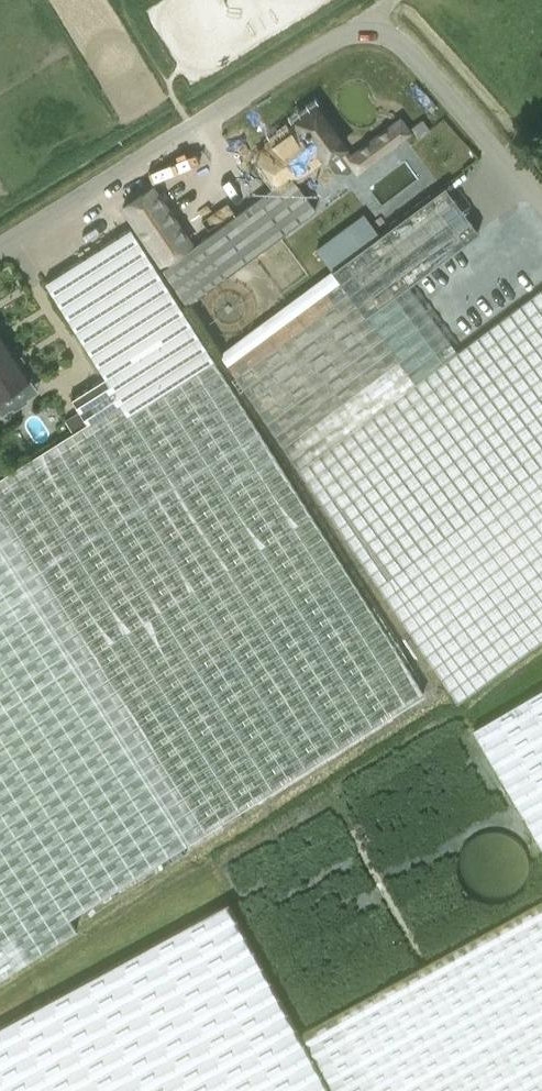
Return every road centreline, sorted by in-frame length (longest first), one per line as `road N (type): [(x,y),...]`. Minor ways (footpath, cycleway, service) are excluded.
road 1 (unclassified): [(541,202),(391,38),(368,30),(335,40),(0,244)]

